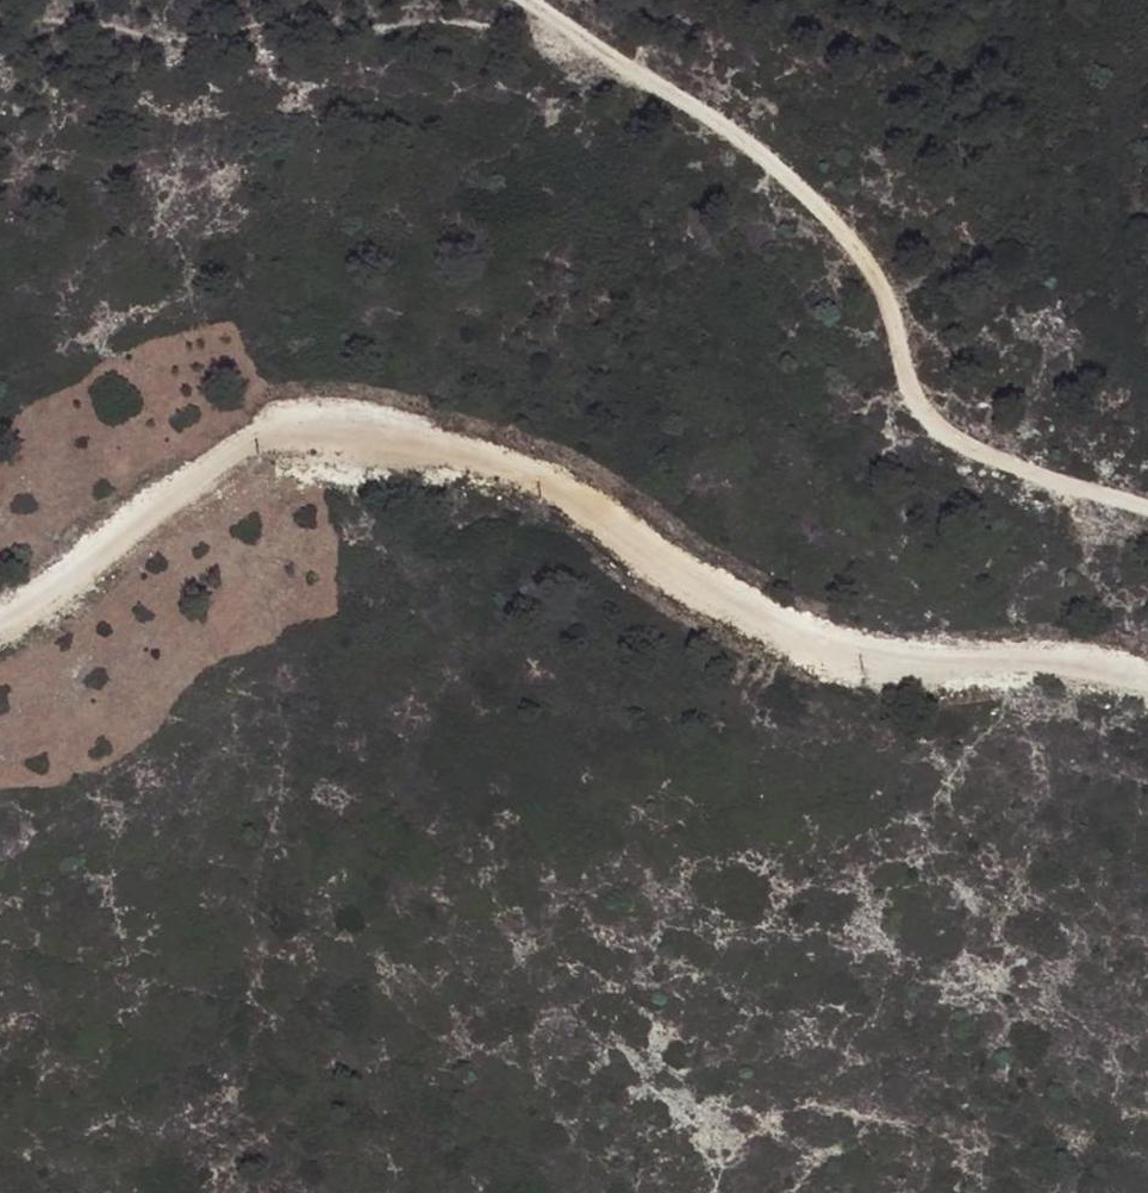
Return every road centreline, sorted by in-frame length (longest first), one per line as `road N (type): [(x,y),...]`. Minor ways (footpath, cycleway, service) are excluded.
road 1 (track): [(1147,683),(1038,659),(898,658),(712,592),(540,476),(365,424),(259,430),(0,616)]

